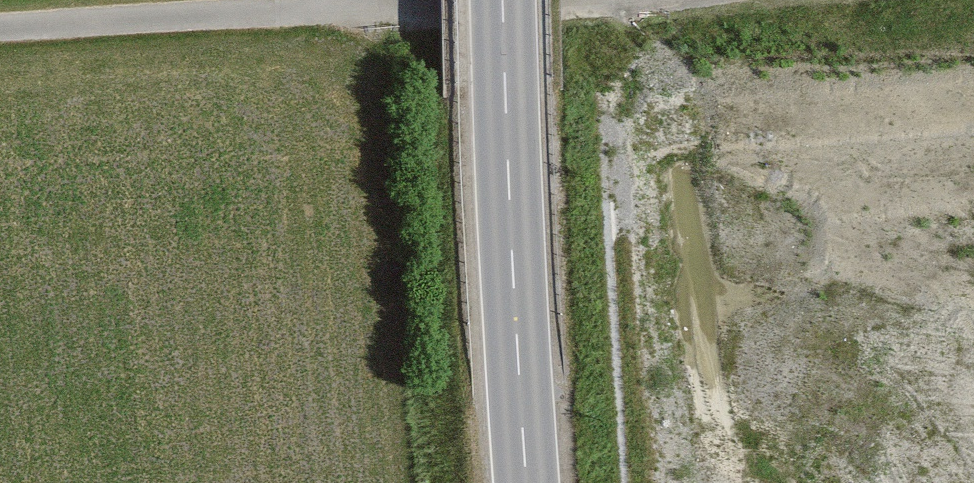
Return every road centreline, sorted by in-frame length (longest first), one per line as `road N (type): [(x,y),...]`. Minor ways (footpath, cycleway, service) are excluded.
road 1 (primary): [(502,0),(527,482)]
road 2 (unclassified): [(0,41),(344,12)]
road 3 (unclassified): [(344,12),(514,0)]

